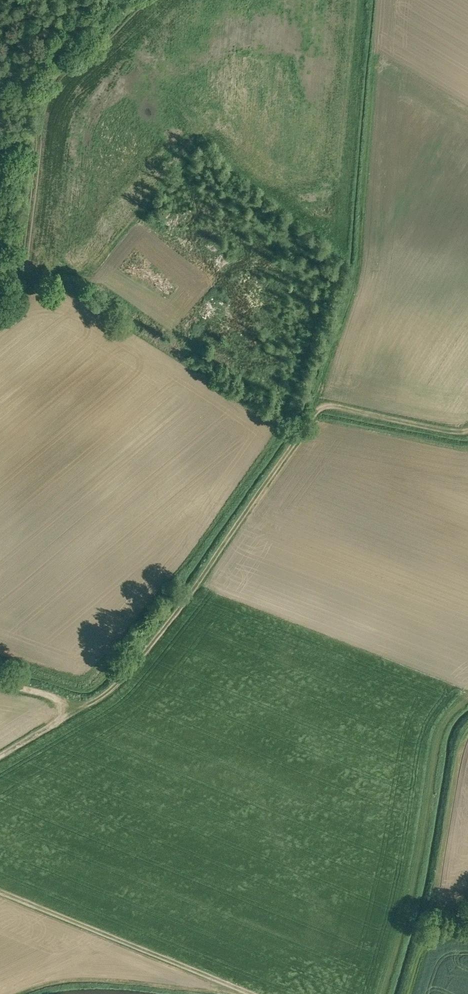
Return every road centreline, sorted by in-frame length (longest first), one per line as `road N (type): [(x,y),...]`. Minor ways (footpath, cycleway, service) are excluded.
road 1 (track): [(0,758),(119,674),(322,409),(467,440)]
road 2 (track): [(253,993),(0,891)]

